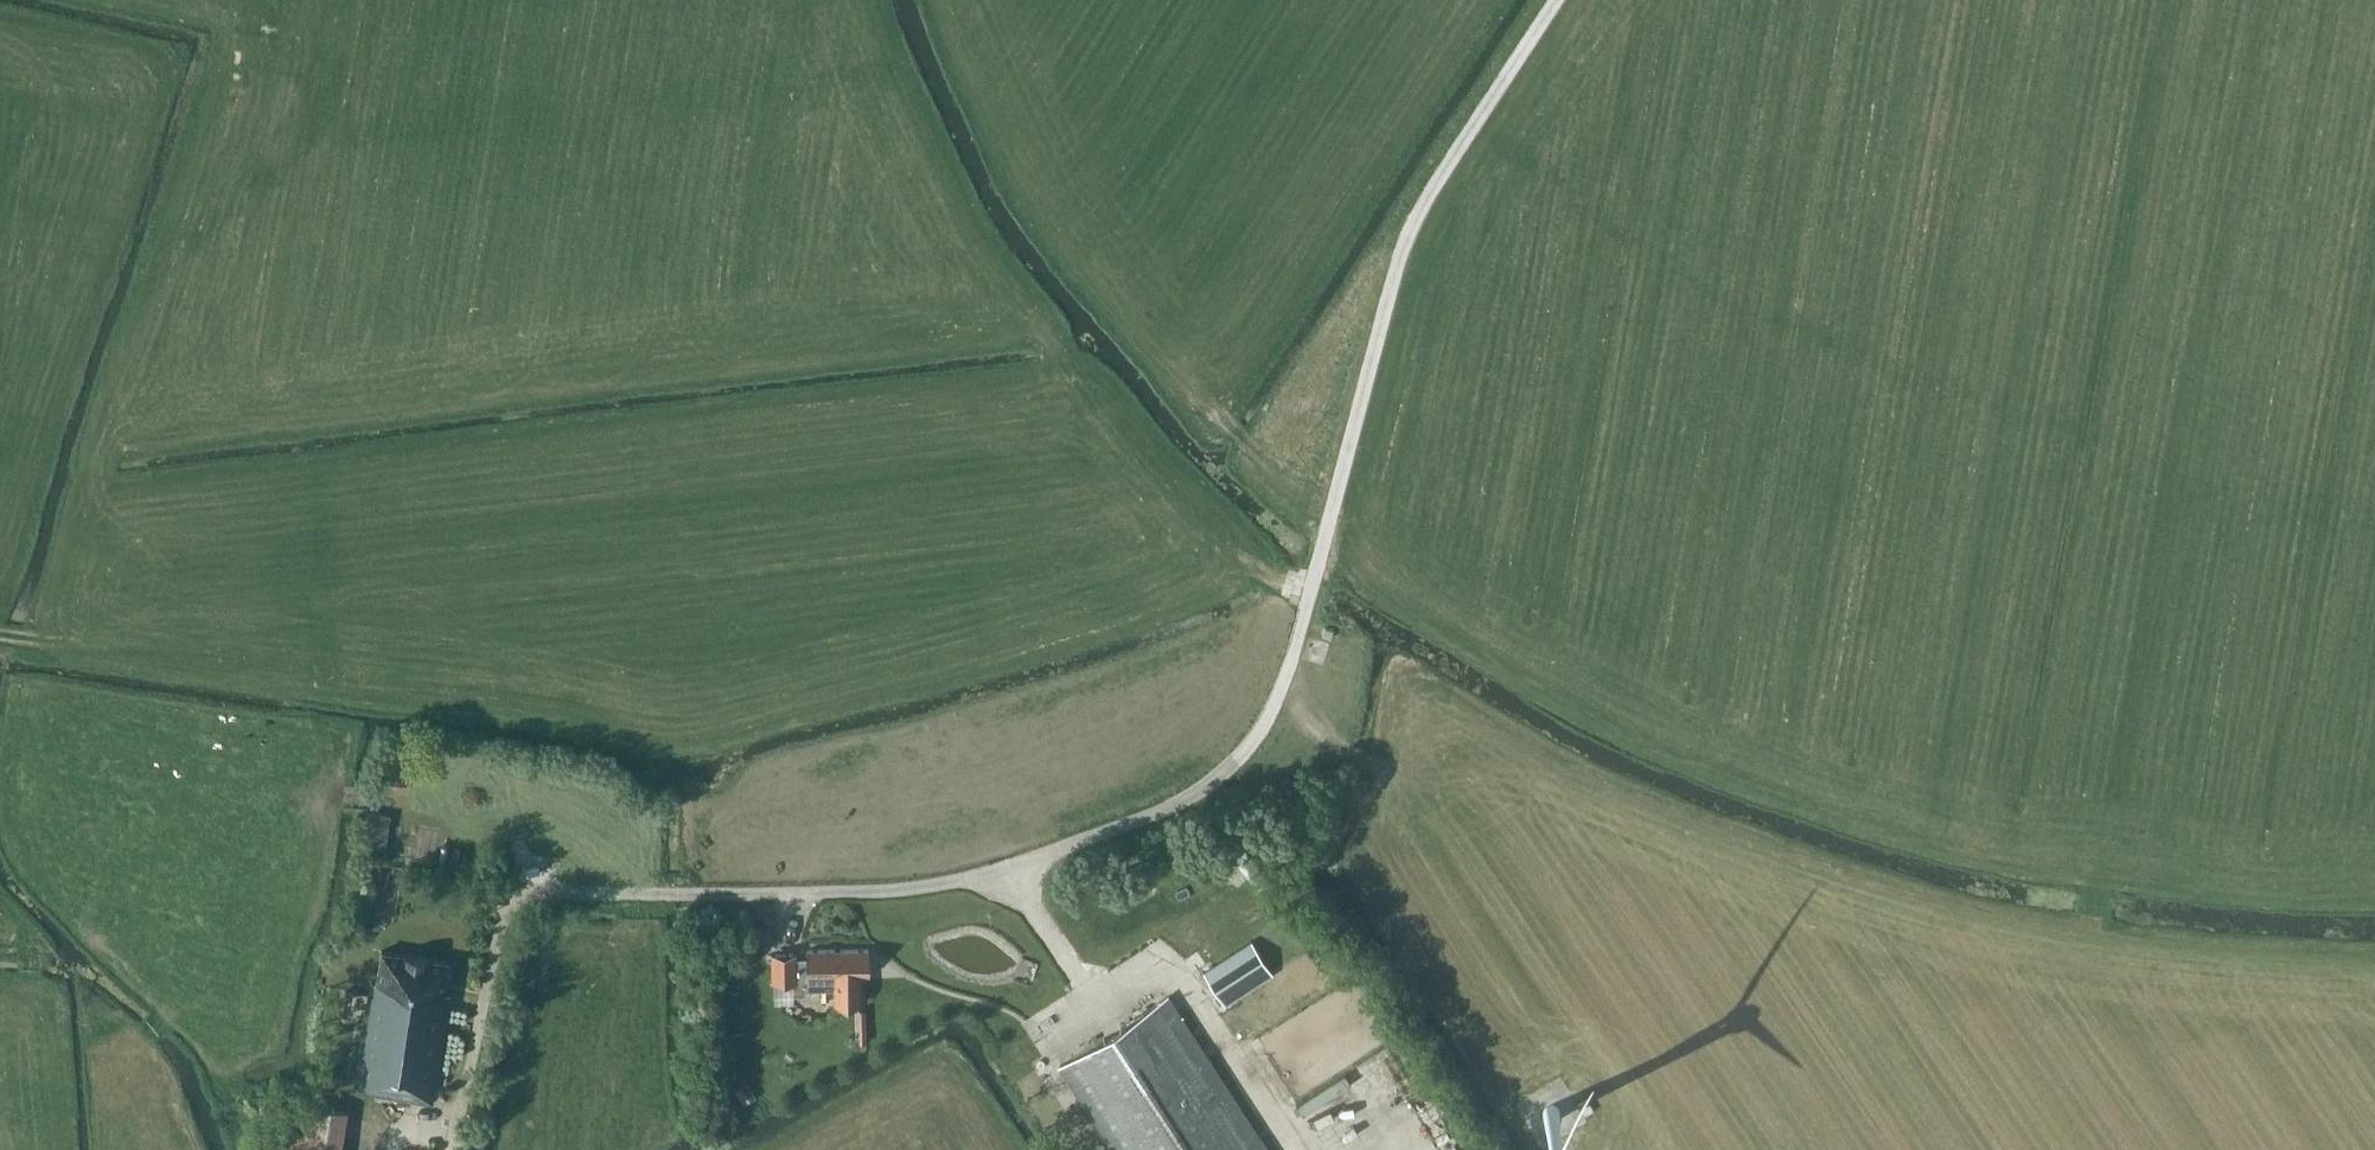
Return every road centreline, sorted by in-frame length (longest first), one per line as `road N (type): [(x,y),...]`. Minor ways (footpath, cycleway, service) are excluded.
road 1 (unclassified): [(547,889),(872,893),(1002,870),(1197,796),(1268,723),(1422,203),(1557,0)]

